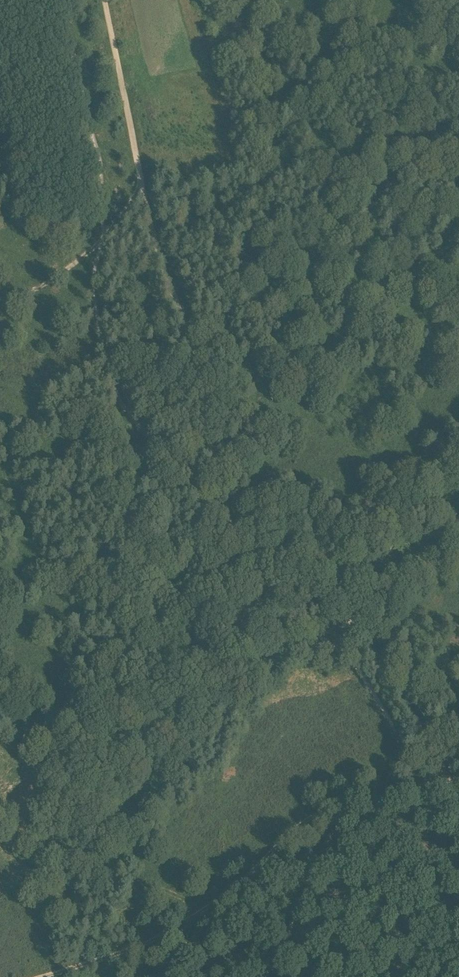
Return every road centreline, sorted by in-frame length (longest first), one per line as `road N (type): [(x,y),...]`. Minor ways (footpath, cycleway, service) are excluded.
road 1 (track): [(139,184),(207,400),(233,540),(277,588),(339,612),(358,628),(452,781)]
road 2 (track): [(349,808),(305,822),(243,880),(155,939),(40,976)]
road 3 (track): [(105,0),(139,184)]
road 4 (track): [(0,298),(62,274),(104,237),(139,184)]

